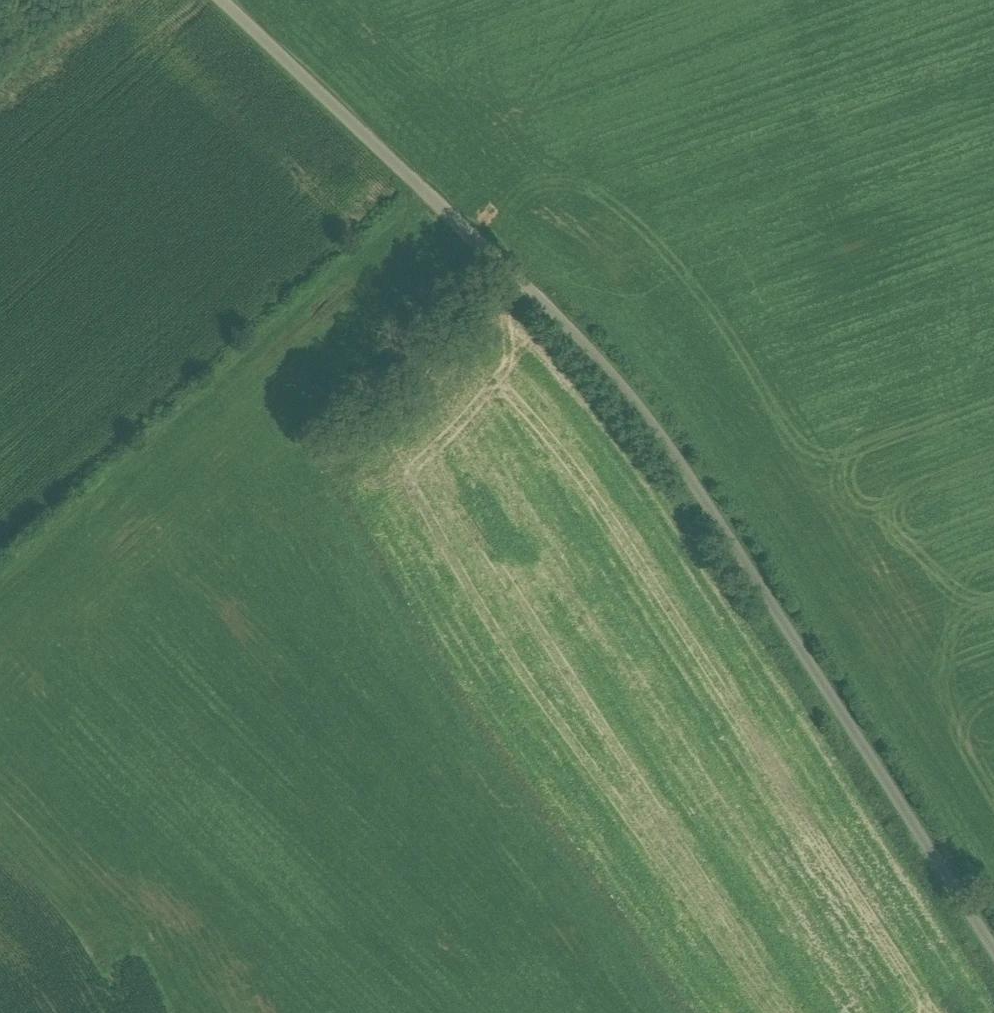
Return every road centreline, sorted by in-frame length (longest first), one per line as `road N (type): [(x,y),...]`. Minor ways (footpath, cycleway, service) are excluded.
road 1 (unclassified): [(220,0),(597,355),(993,956)]

